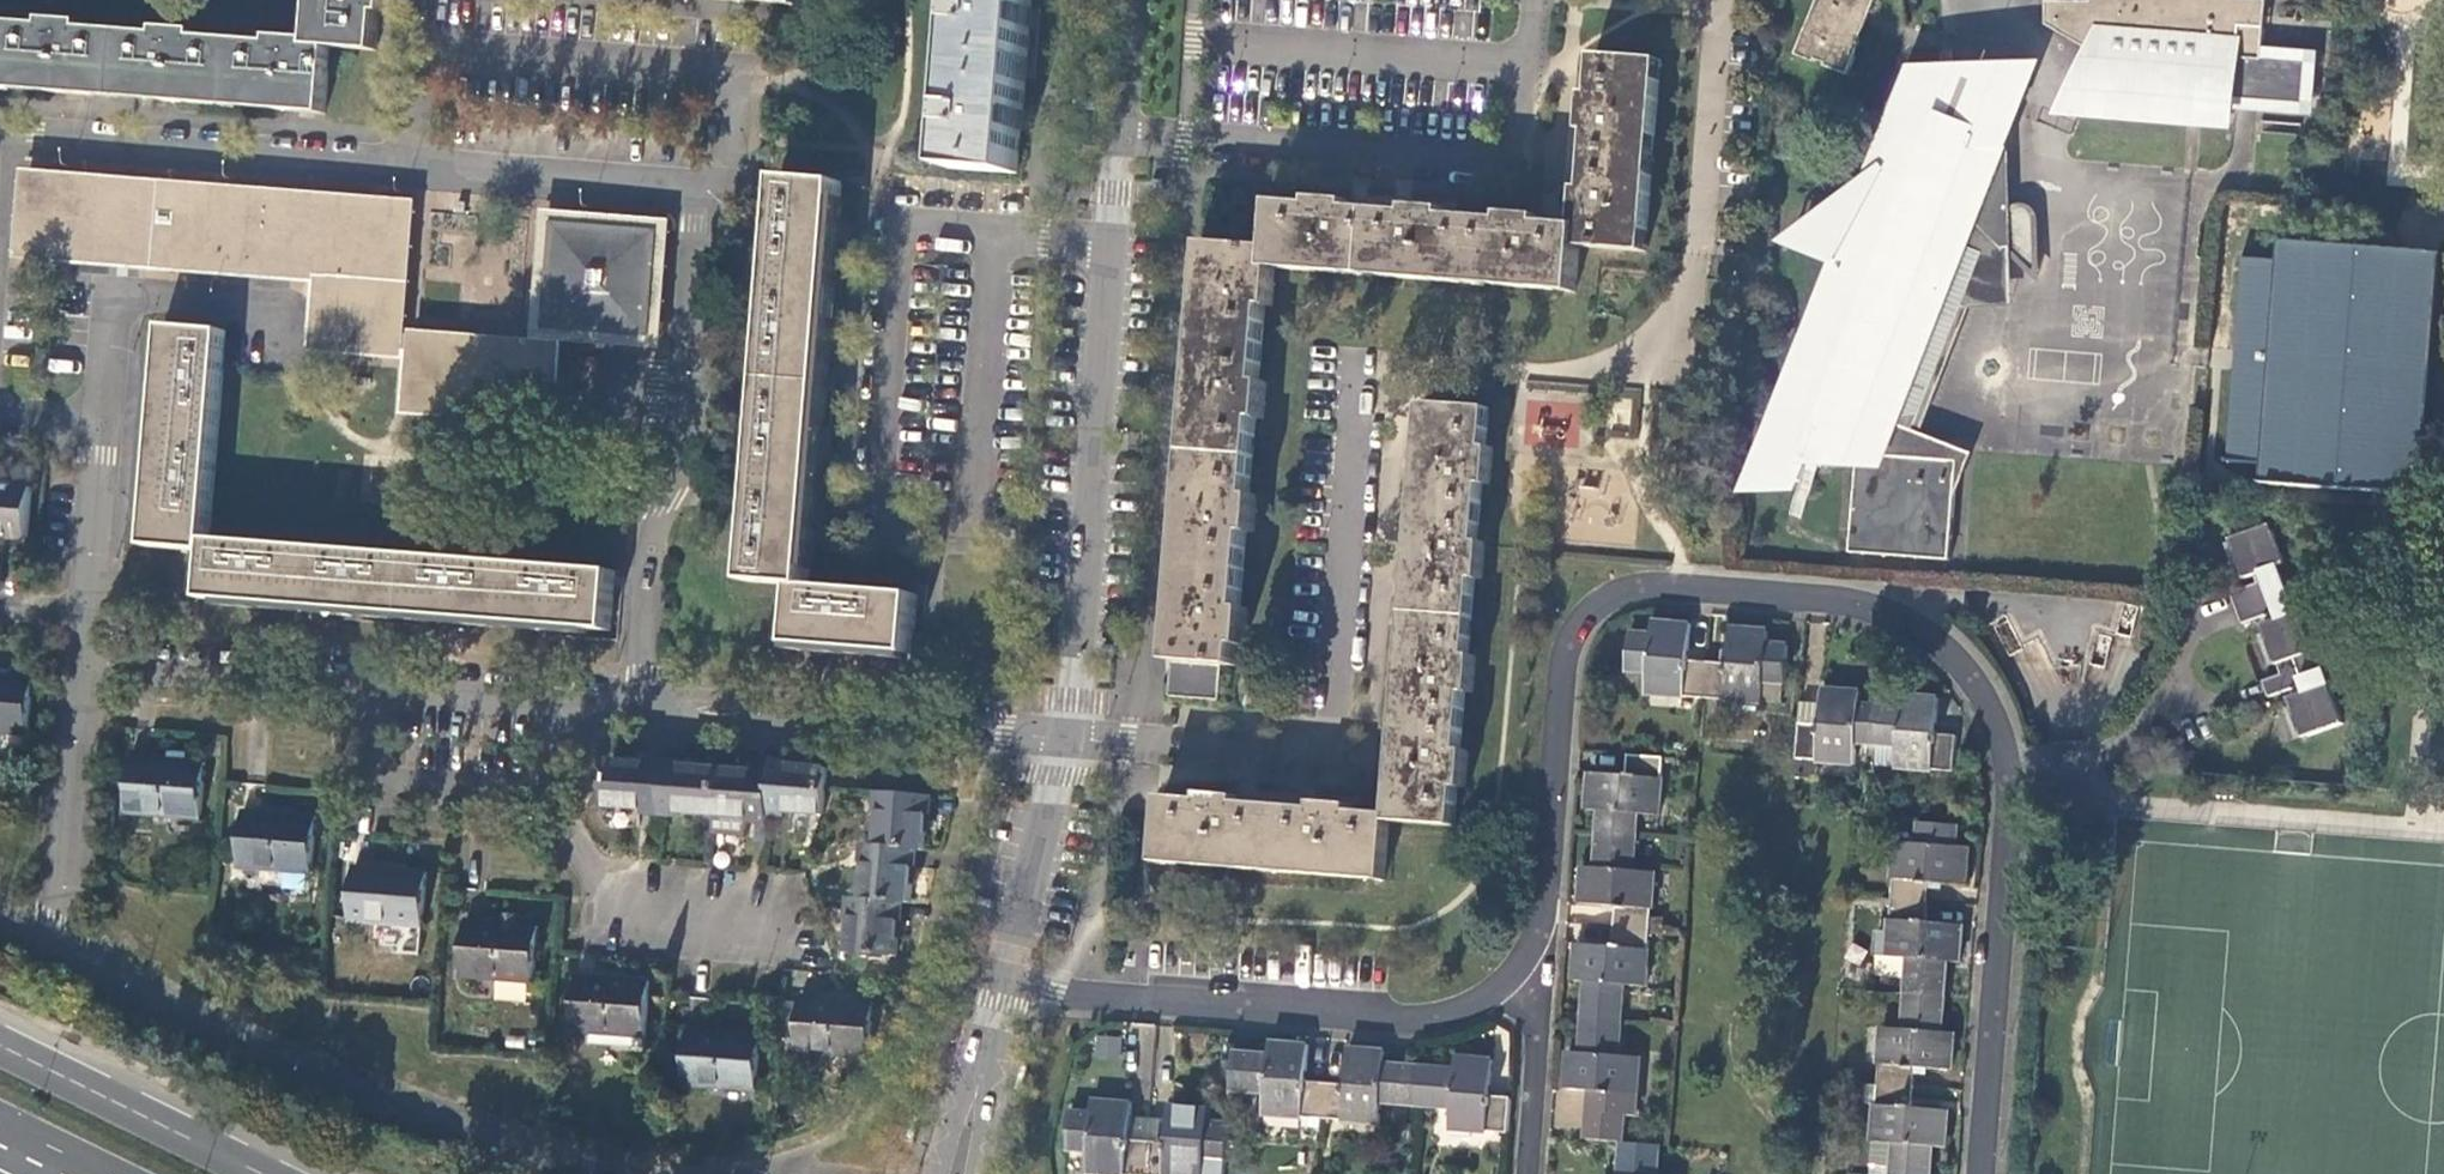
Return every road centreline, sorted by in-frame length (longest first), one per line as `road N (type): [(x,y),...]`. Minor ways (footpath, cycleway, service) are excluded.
road 1 (residential): [(1981,1173),(2006,792),(1984,717),(1936,653),(1869,613),(1624,600),(1565,649),(1542,925),(1514,977)]
road 2 (residential): [(640,706),(650,548),(703,405),(720,196),(0,138)]
road 3 (tertiary): [(1133,0),(1072,739)]
road 4 (residential): [(1072,739),(1282,749),(1326,729),(1333,717),(1357,358)]
road 5 (unclassified): [(61,965),(352,1104),(551,1173)]
road 6 (residential): [(1514,977),(1473,1005),(1415,1021),(1056,992),(1009,978)]
road 7 (residential): [(640,706),(1072,739)]
road 8 (residential): [(808,925),(610,908),(545,806)]
road 9 (unclassified): [(61,965),(87,662)]
road 10 (residential): [(545,806),(532,817),(381,804),(363,782),(368,684)]
road 11 (trunk): [(260,1173),(0,1046)]
road 12 (residential): [(87,662),(368,684)]
road 13 (unclassified): [(107,427),(118,303),(267,316)]
road 14 (tertiary): [(1072,739),(1009,978)]
road 15 (residential): [(1531,1173),(1542,1016),(1514,977)]
road 16 (tertiary): [(1009,978),(960,1173)]
road 17 (residential): [(368,684),(564,700)]
road 18 (unclassified): [(91,615),(107,427)]

